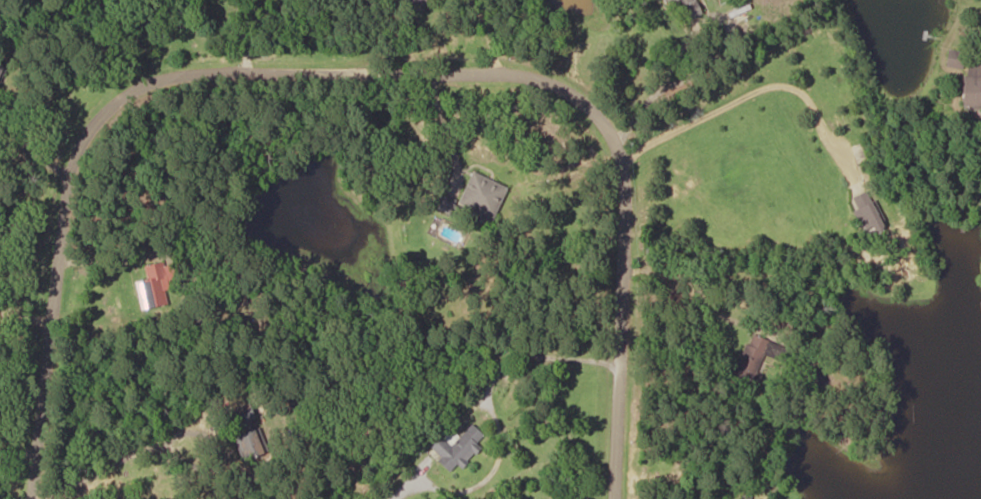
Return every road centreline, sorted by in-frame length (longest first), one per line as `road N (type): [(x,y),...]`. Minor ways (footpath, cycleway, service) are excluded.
road 1 (residential): [(612,498),(619,143),(545,80),(316,55),(75,88),(29,498)]

